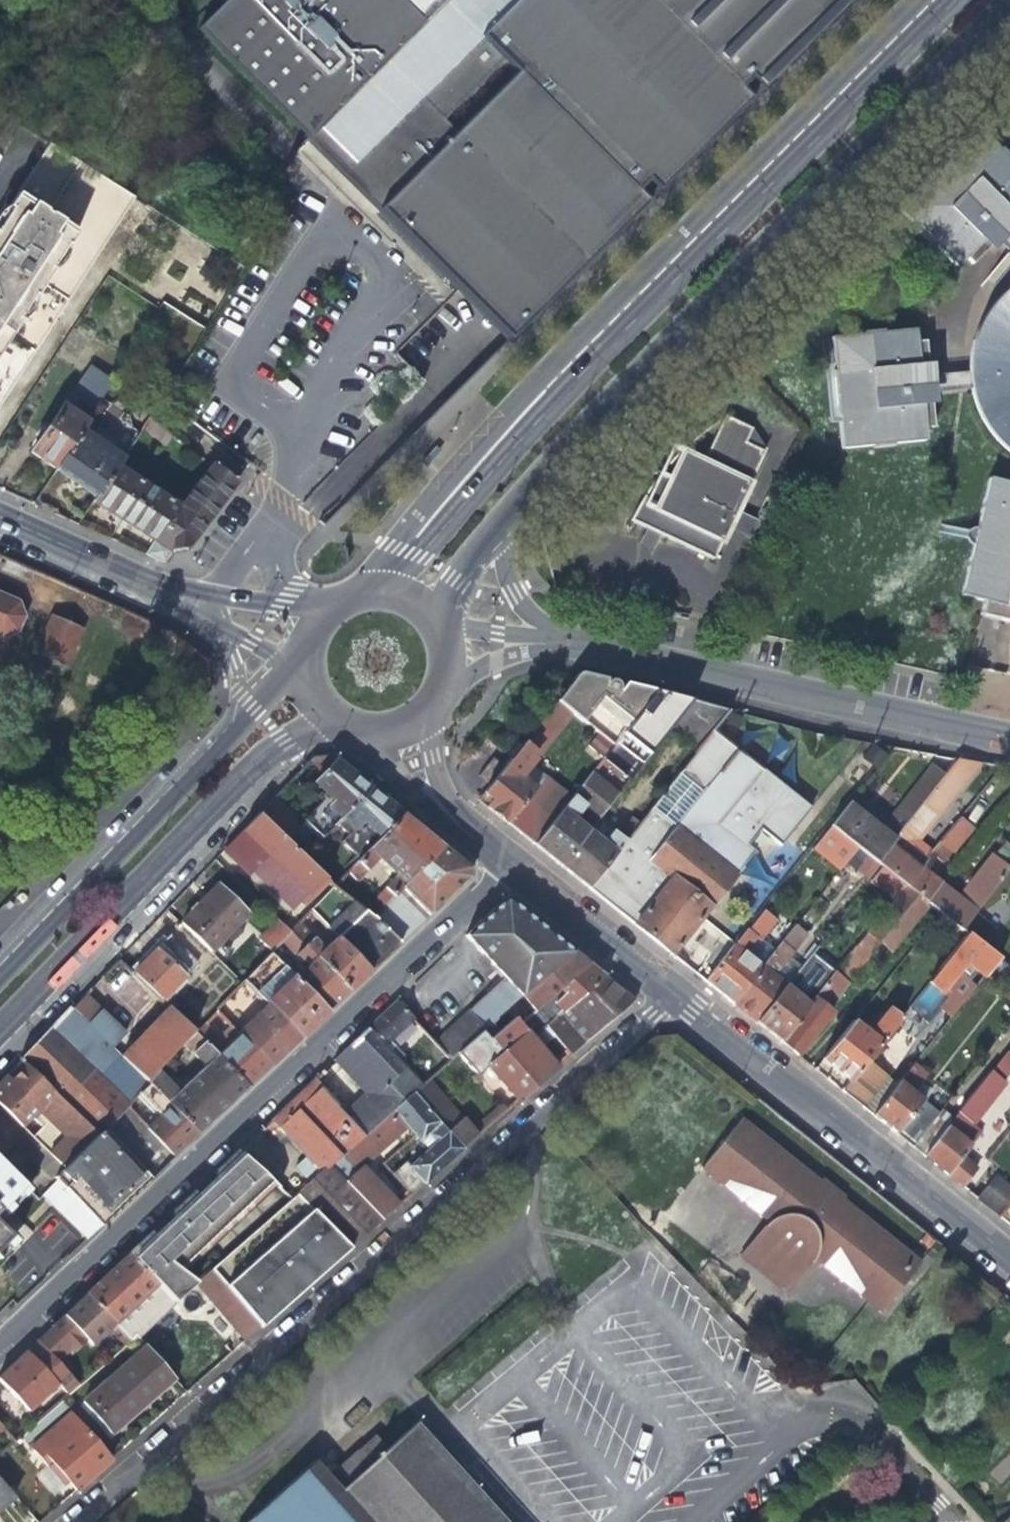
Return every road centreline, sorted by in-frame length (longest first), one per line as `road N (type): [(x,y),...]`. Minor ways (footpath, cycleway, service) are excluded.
road 1 (residential): [(941,0),(611,322),(366,598)]
road 2 (residential): [(671,992),(72,1521)]
road 3 (residential): [(500,536),(1009,18)]
road 4 (residential): [(0,1348),(510,865)]
road 5 (residential): [(1009,743),(554,644)]
road 6 (residential): [(0,1036),(322,706)]
road 7 (residential): [(308,669),(0,983)]
road 8 (residential): [(671,992),(1009,1265)]
road 9 (residential): [(309,653),(0,517)]
road 10 (residential): [(510,865),(671,992)]
road 11 (residential): [(390,733),(400,766),(510,865)]
road 12 (residential): [(440,695),(495,662),(554,644)]
road 13 (residential): [(554,644),(514,591),(500,536)]

